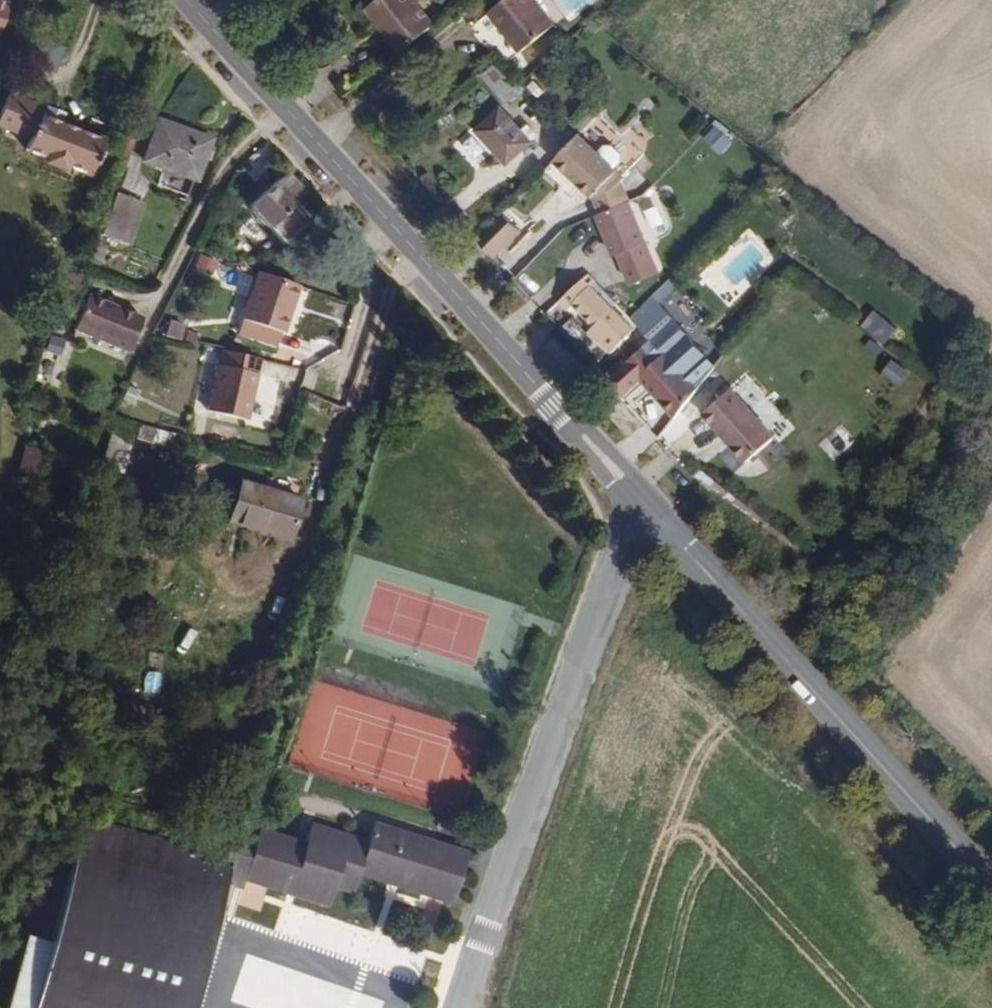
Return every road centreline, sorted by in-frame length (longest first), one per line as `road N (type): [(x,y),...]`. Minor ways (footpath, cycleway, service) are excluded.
road 1 (tertiary): [(647,505),(187,0)]
road 2 (unclassified): [(468,1007),(607,598),(647,505)]
road 3 (tertiary): [(991,885),(647,505)]

